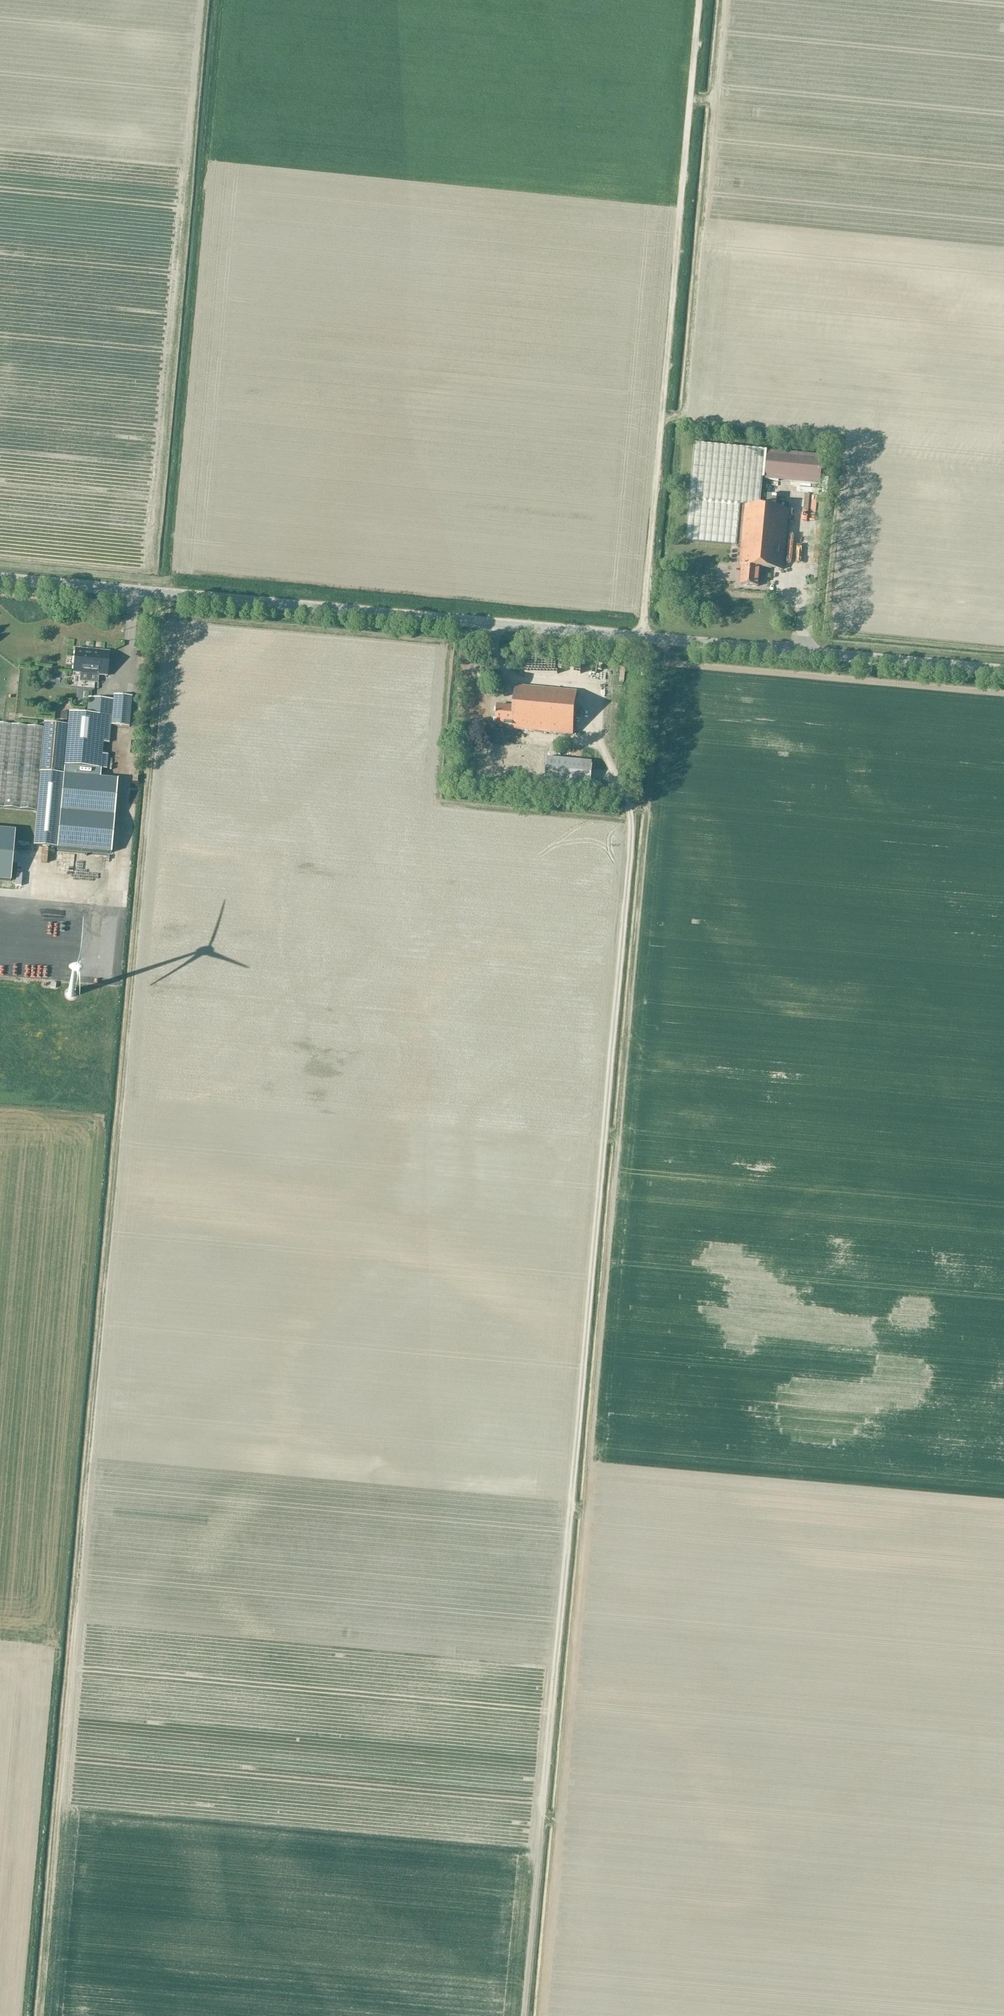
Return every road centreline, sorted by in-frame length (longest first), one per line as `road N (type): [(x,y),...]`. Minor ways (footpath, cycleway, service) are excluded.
road 1 (unclassified): [(1003,671),(0,579)]

